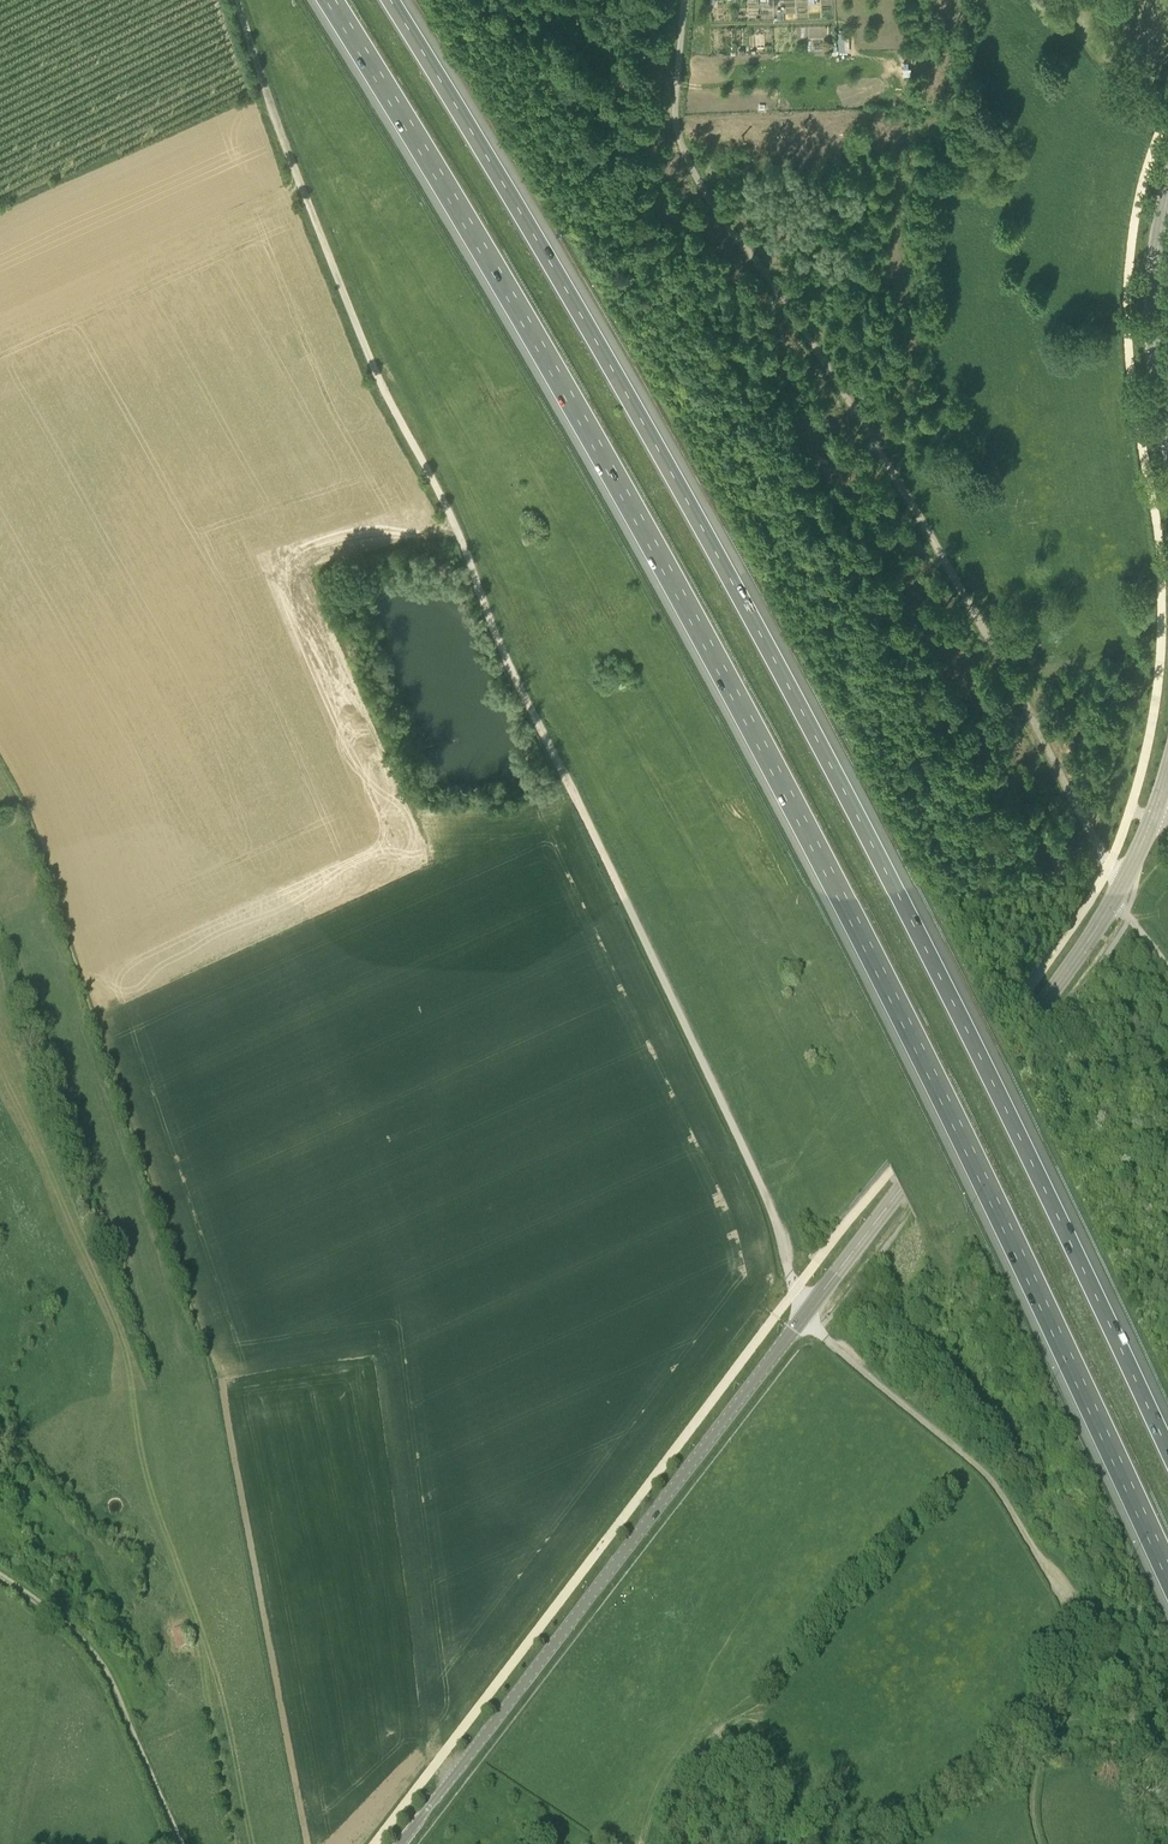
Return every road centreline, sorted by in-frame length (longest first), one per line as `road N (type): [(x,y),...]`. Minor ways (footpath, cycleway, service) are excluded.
road 1 (motorway): [(326,0),(587,434),(795,810),(1167,1592)]
road 2 (motorway): [(1167,1453),(813,724),(393,0)]
road 3 (track): [(237,0),(373,363),(746,1150),(795,1289)]
road 4 (tertiary): [(401,1843),(1068,969),(1119,888),(1155,811)]
road 5 (track): [(684,0),(673,146),(681,167),(925,525),(1109,867),(1126,876)]
road 6 (track): [(234,1843),(195,1618),(145,1479),(120,1327),(58,1177),(0,1076)]
road 7 (track): [(1072,1610),(985,1473),(816,1329)]
road 8 (track): [(180,1843),(102,1667),(60,1620),(0,1575)]
road 9 (tertiary): [(1167,433),(1153,332),(1167,193)]
road 10 (track): [(1167,1795),(1110,1647),(1072,1610)]
road 11 (track): [(1072,1610),(1081,1648),(1051,1732)]

